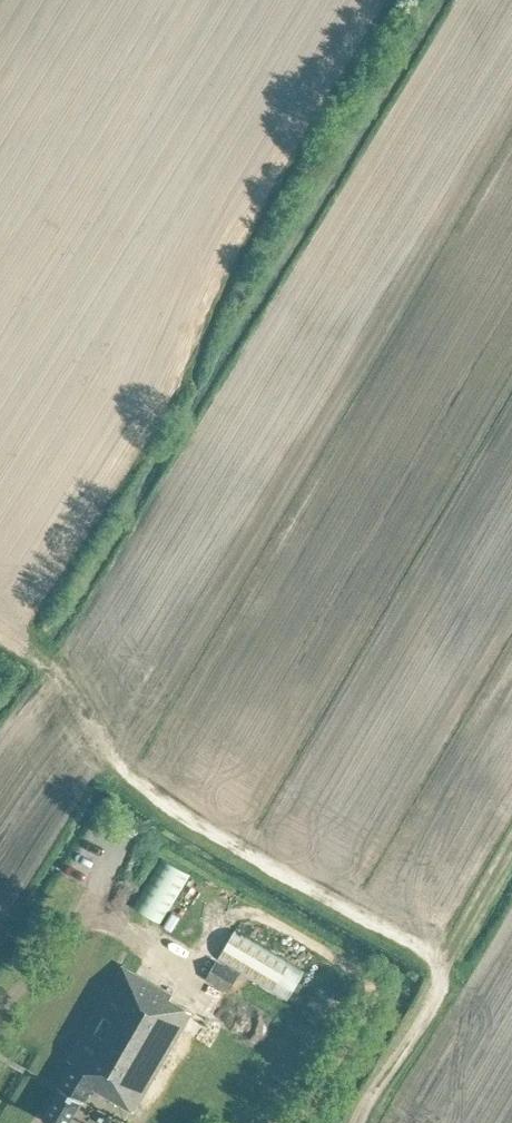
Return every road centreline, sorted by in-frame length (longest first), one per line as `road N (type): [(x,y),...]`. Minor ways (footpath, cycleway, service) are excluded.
road 1 (track): [(353,1122),(438,986),(443,964),(433,950),(126,774),(88,703),(9,632),(150,414),(236,225),(369,0)]

